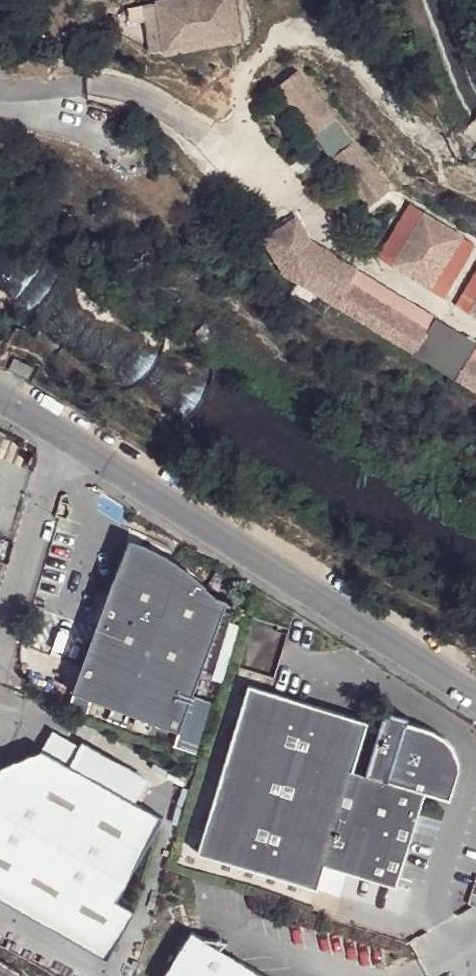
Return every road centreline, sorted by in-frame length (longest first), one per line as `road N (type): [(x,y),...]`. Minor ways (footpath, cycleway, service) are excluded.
road 1 (unclassified): [(475,698),(0,396)]

